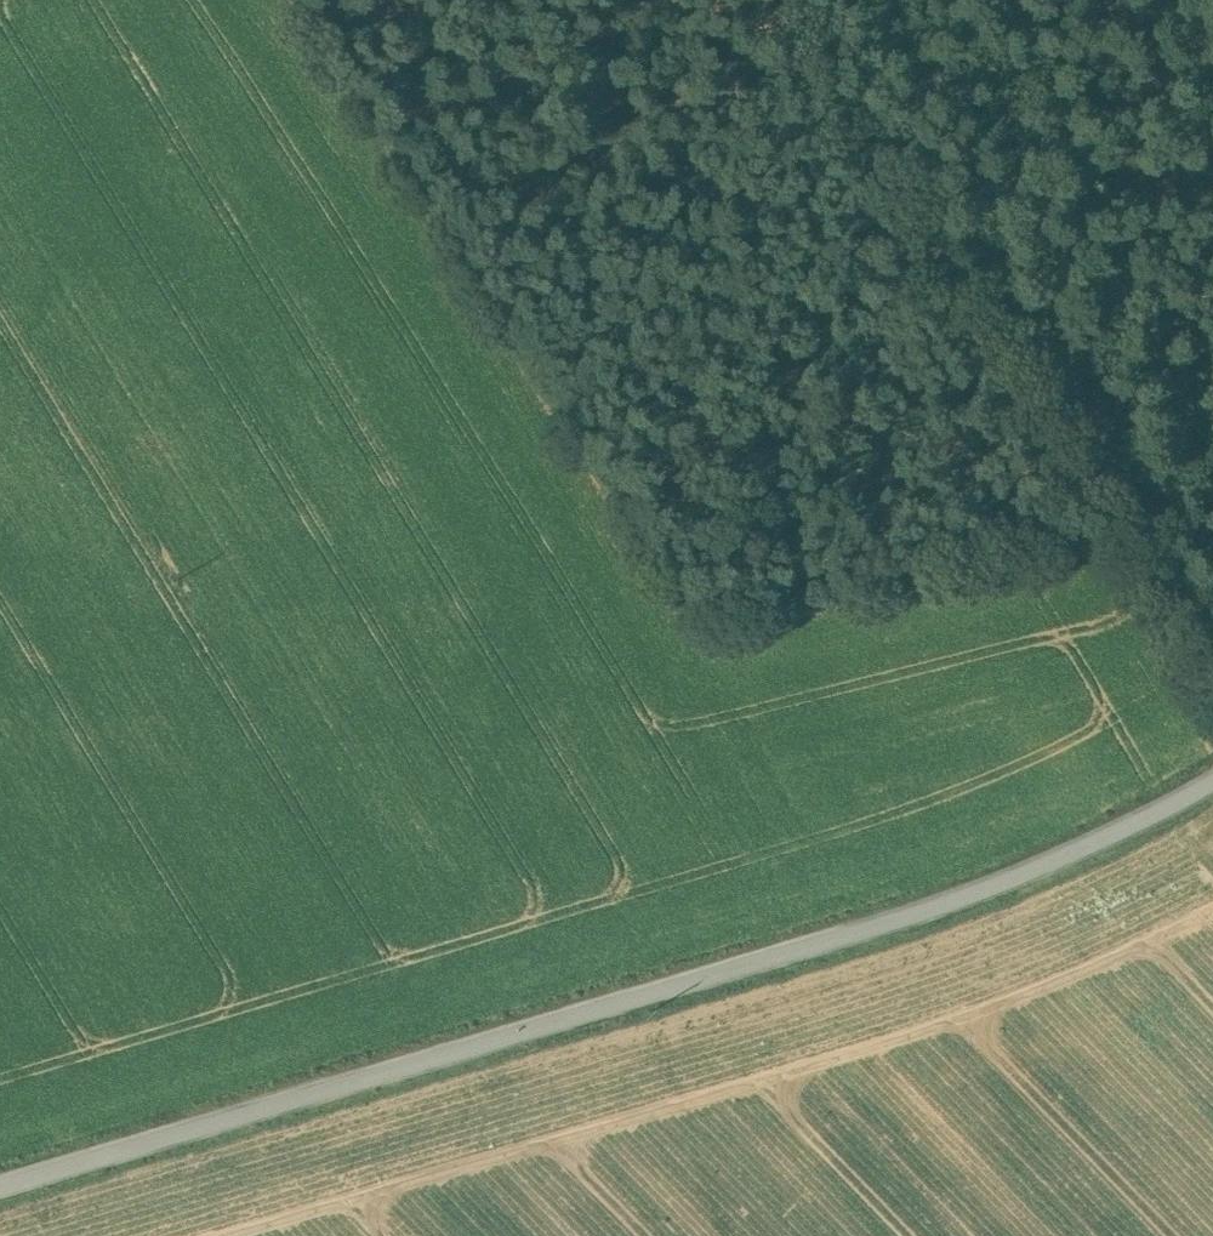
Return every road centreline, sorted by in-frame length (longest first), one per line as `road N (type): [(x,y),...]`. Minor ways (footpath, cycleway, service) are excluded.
road 1 (unclassified): [(1212,781),(981,891),(773,961),(0,1188)]
road 2 (track): [(1212,690),(768,0)]

